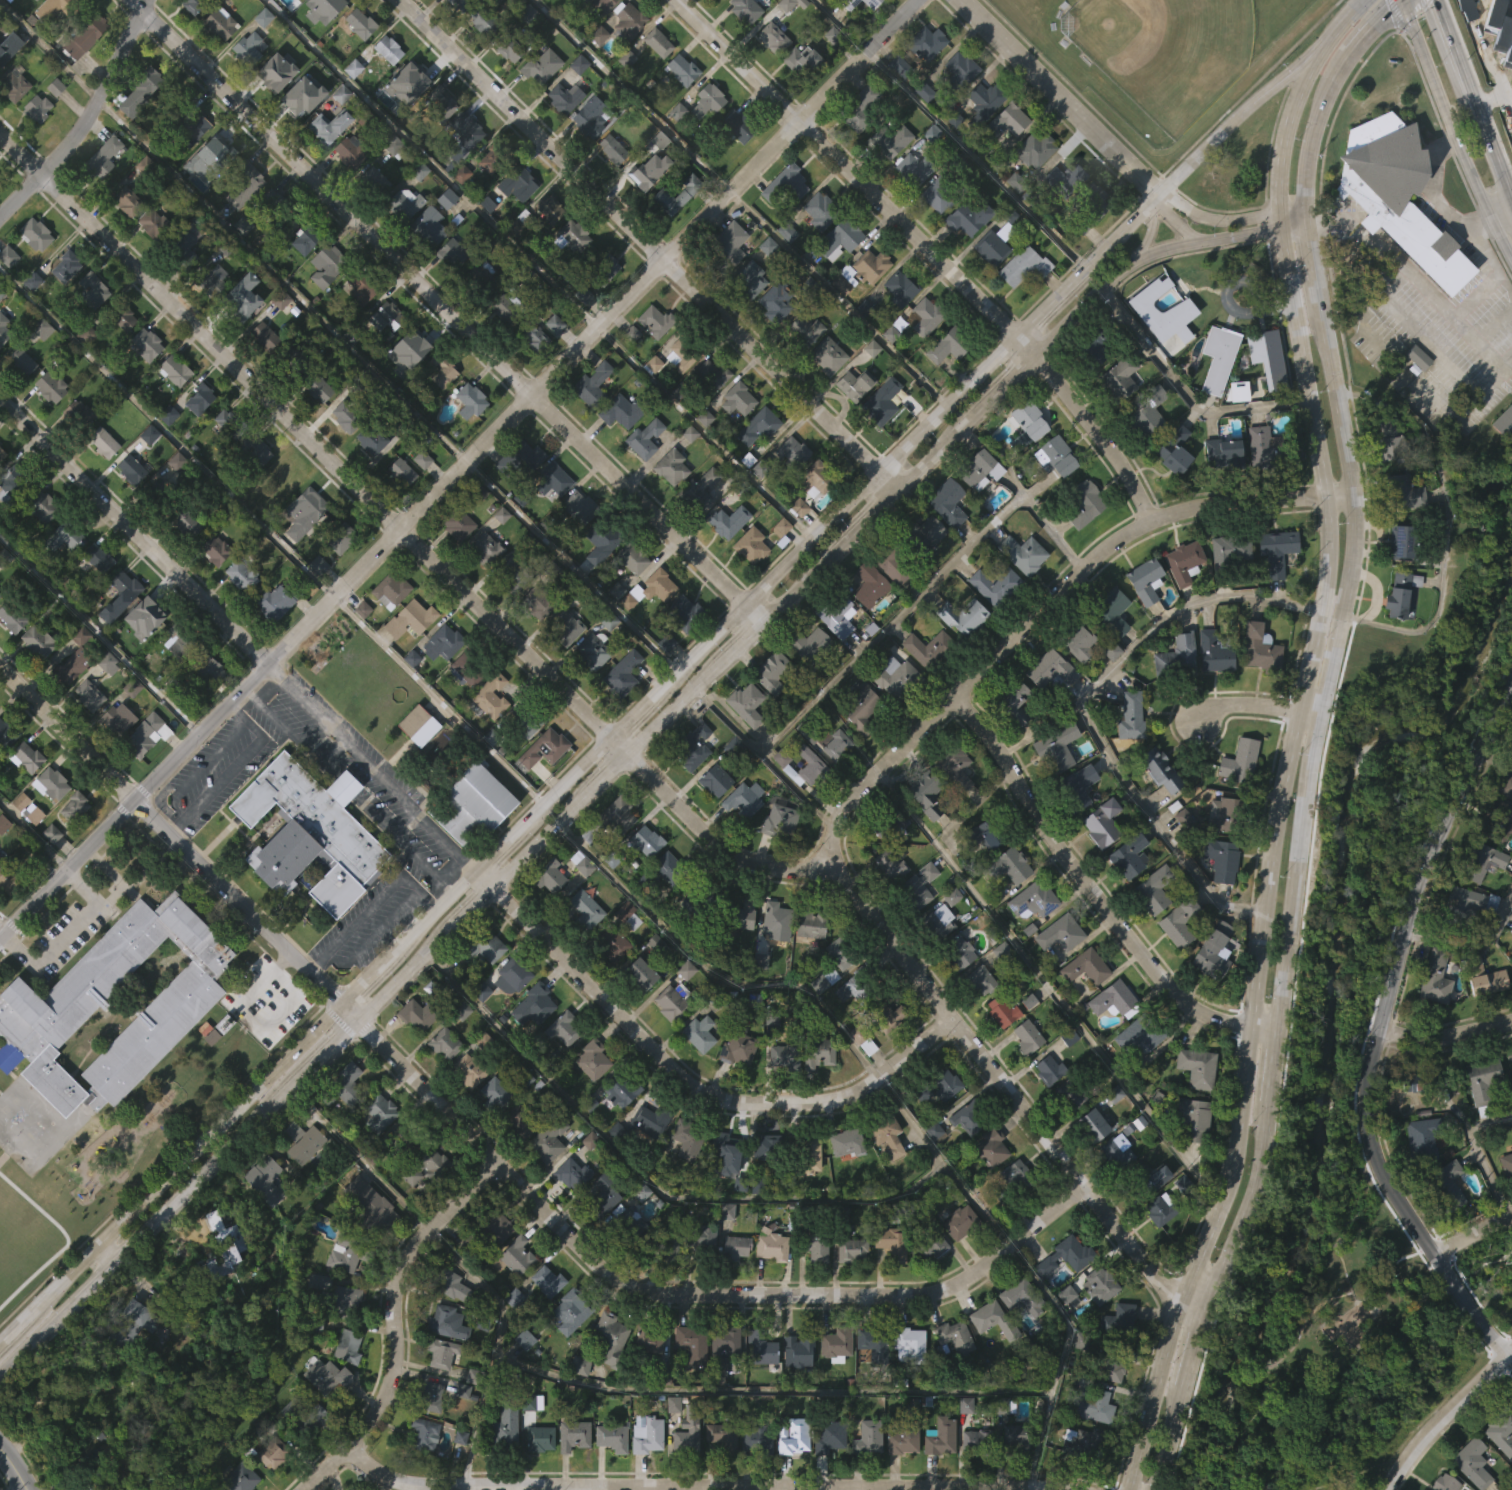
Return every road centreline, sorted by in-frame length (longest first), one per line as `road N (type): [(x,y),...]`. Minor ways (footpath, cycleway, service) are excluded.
road 1 (residential): [(0,134),(726,855),(797,873),(838,868),(1201,1332)]
road 2 (secondary): [(1315,58),(1284,138),(1277,214),(1324,499),(1322,575),(1275,811),(1229,1170),(1172,1325),(1126,1489)]
road 3 (residential): [(0,938),(919,0)]
road 4 (tertiary): [(356,1023),(488,884),(1103,286),(1164,251),(1304,226)]
road 5 (tertiary): [(1154,193),(1018,340),(343,1008)]
road 6 (residential): [(134,0),(756,624)]
road 7 (residential): [(356,1023),(590,1257),(644,1291),(929,1294),(968,1278),(1084,1187)]
road 8 (secondary): [(1272,1029),(1315,721),(1351,542),(1349,476),(1312,278)]
road 9 (residential): [(347,1447),(373,1471),(434,1485),(1058,1489)]
road 10 (residential): [(676,0),(1030,352),(1129,474),(1150,521)]
road 11 (residential): [(401,0),(894,488)]
road 12 (residential): [(838,868),(835,830),(845,803),(1105,547),(1150,521),(1195,512),(1351,499)]
road 13 (residential): [(476,874),(657,1061),(696,1091),(737,1100),(844,1096),(953,1019)]
road 14 (residential): [(1412,1221),(1374,1147),(1370,1067),(1428,855),(1511,679)]
road 15 (tertiary): [(0,1370),(356,1023)]
road 16 (residential): [(0,665),(343,1008)]
road 17 (tertiary): [(343,1008),(0,1348)]
road 18 (residential): [(954,697),(1006,759),(1031,813),(1168,989),(1198,1010),(1272,1029)]
road 19 (residential): [(302,1489),(387,1394),(403,1265),(499,1163)]
road 20 (residential): [(0,399),(269,664)]
road 21 (residential): [(269,664),(476,874)]
road 22 (residential): [(1154,193),(961,0)]
road 23 (residential): [(148,0),(71,142),(0,216)]
road 24 (secondary): [(1401,4),(1502,243)]
road 25 (secondary): [(1201,1332),(1245,1221),(1267,1100)]
road 26 (secondary): [(1315,58),(1271,86),(1154,193)]
road 27 (secondary): [(1304,226),(1308,148),(1325,94),(1354,50)]
road 28 (residential): [(1387,1489),(1435,1428),(1511,1354)]
road 29 (residential): [(1412,1221),(1475,1318),(1511,1358)]
road 30 (secondary): [(1489,148),(1431,0)]
road 31 (tertiary): [(1303,211),(1204,218),(1154,193)]
road 32 (residential): [(1381,1029),(1419,1037),(1511,1021)]

